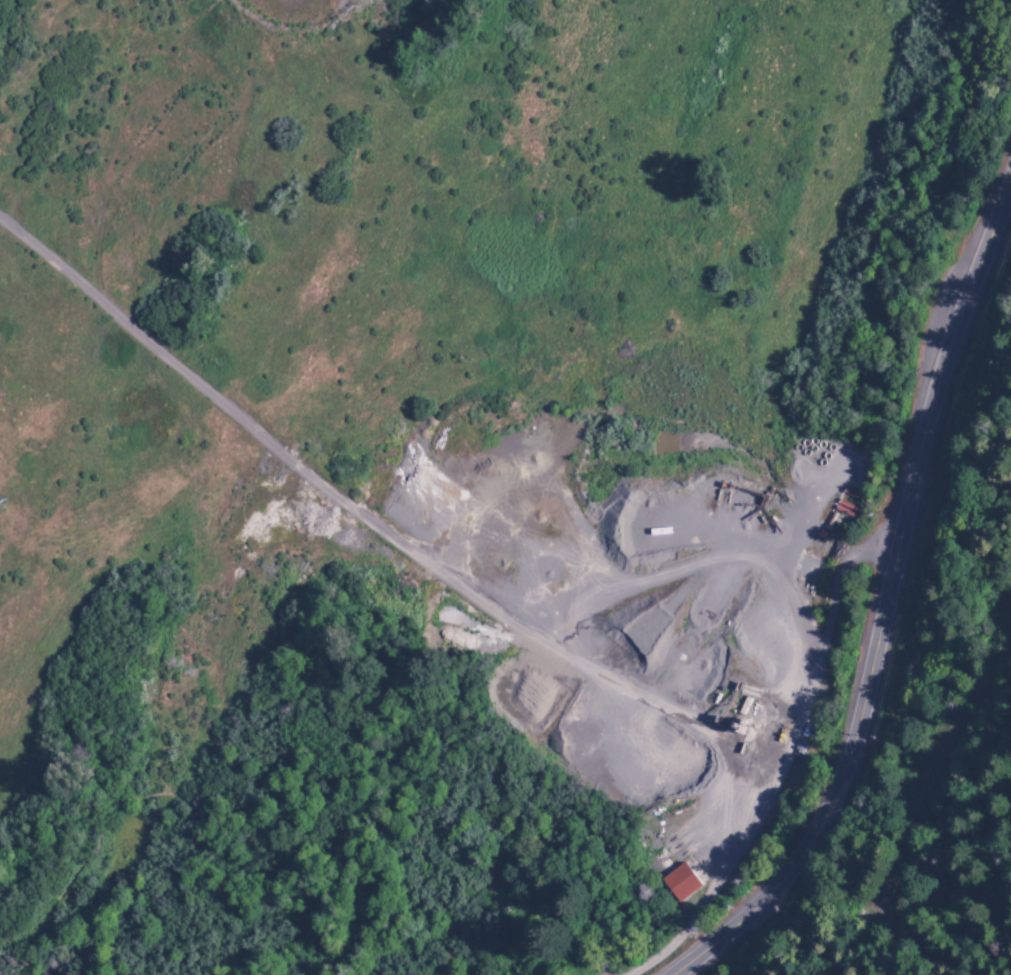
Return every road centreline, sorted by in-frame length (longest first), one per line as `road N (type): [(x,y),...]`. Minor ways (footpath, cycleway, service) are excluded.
road 1 (secondary): [(680,974),(749,919),(865,730),(898,515),(954,292),(1010,180)]

